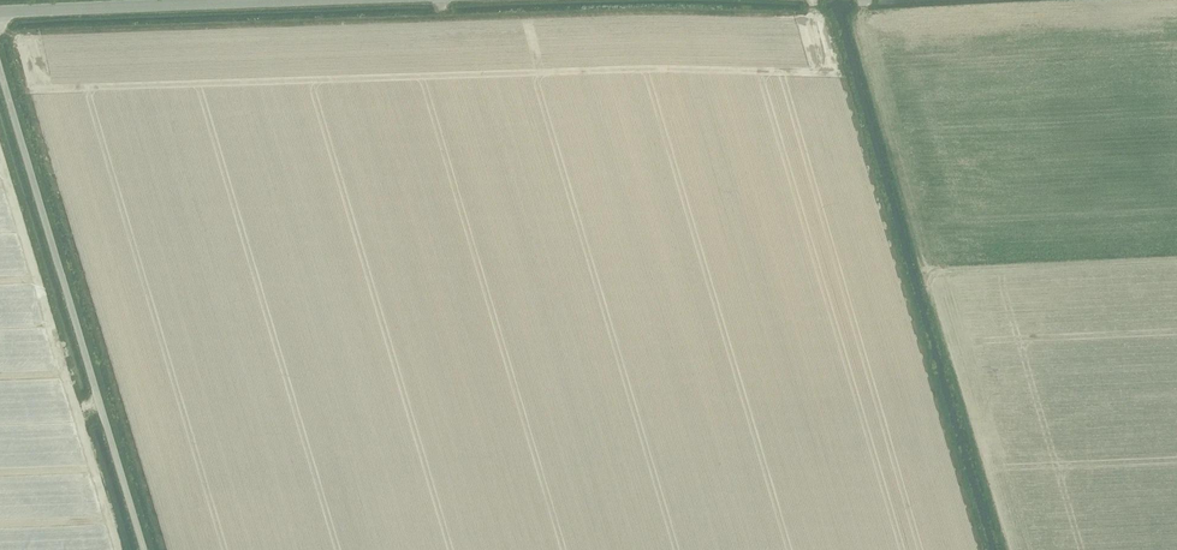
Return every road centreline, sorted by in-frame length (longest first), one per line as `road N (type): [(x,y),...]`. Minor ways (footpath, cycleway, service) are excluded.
road 1 (unclassified): [(144,549),(0,71)]
road 2 (unclassified): [(0,12),(301,0)]

